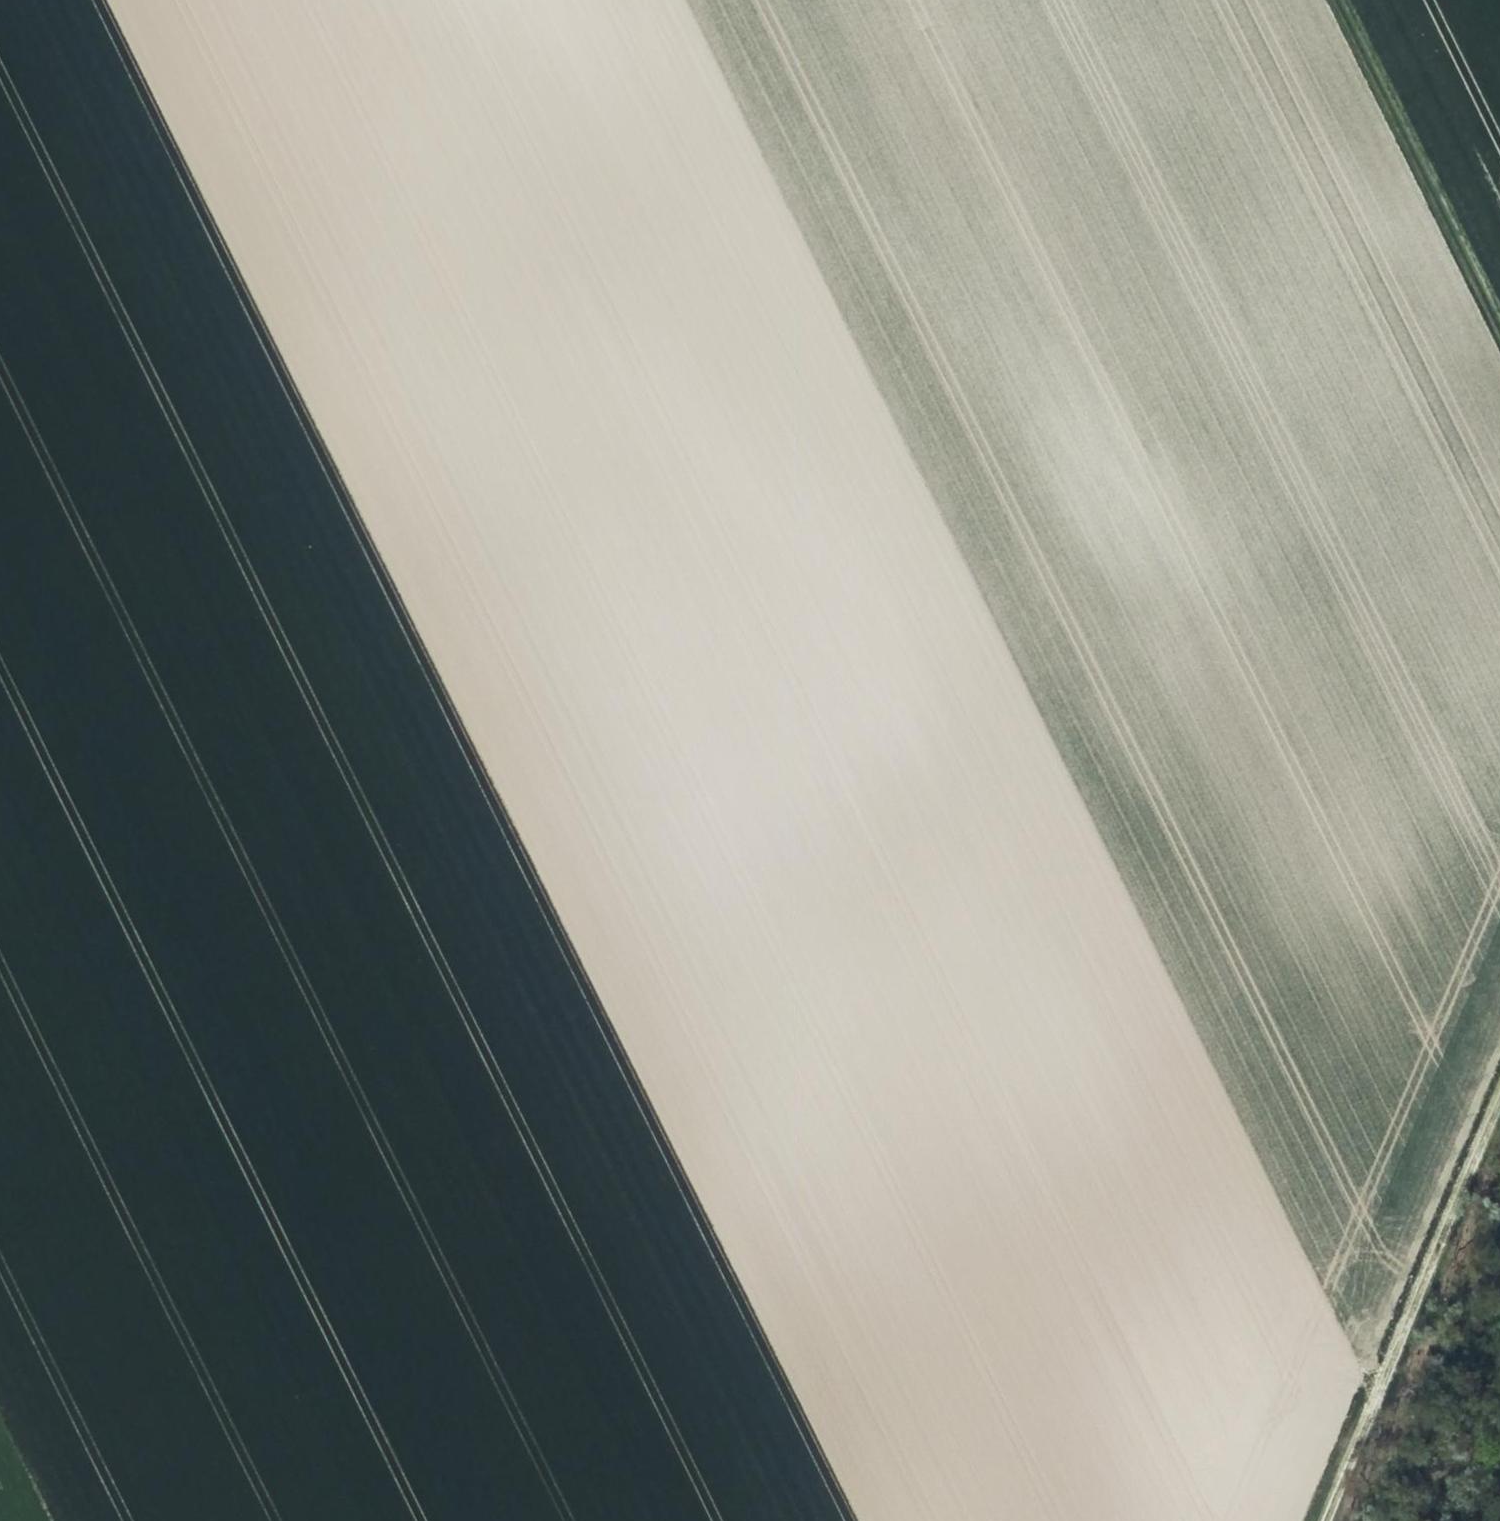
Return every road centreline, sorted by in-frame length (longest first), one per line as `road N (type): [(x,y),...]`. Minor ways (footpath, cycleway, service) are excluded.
road 1 (track): [(1309,1520),(1499,1064)]
road 2 (track): [(1499,332),(1335,0)]

